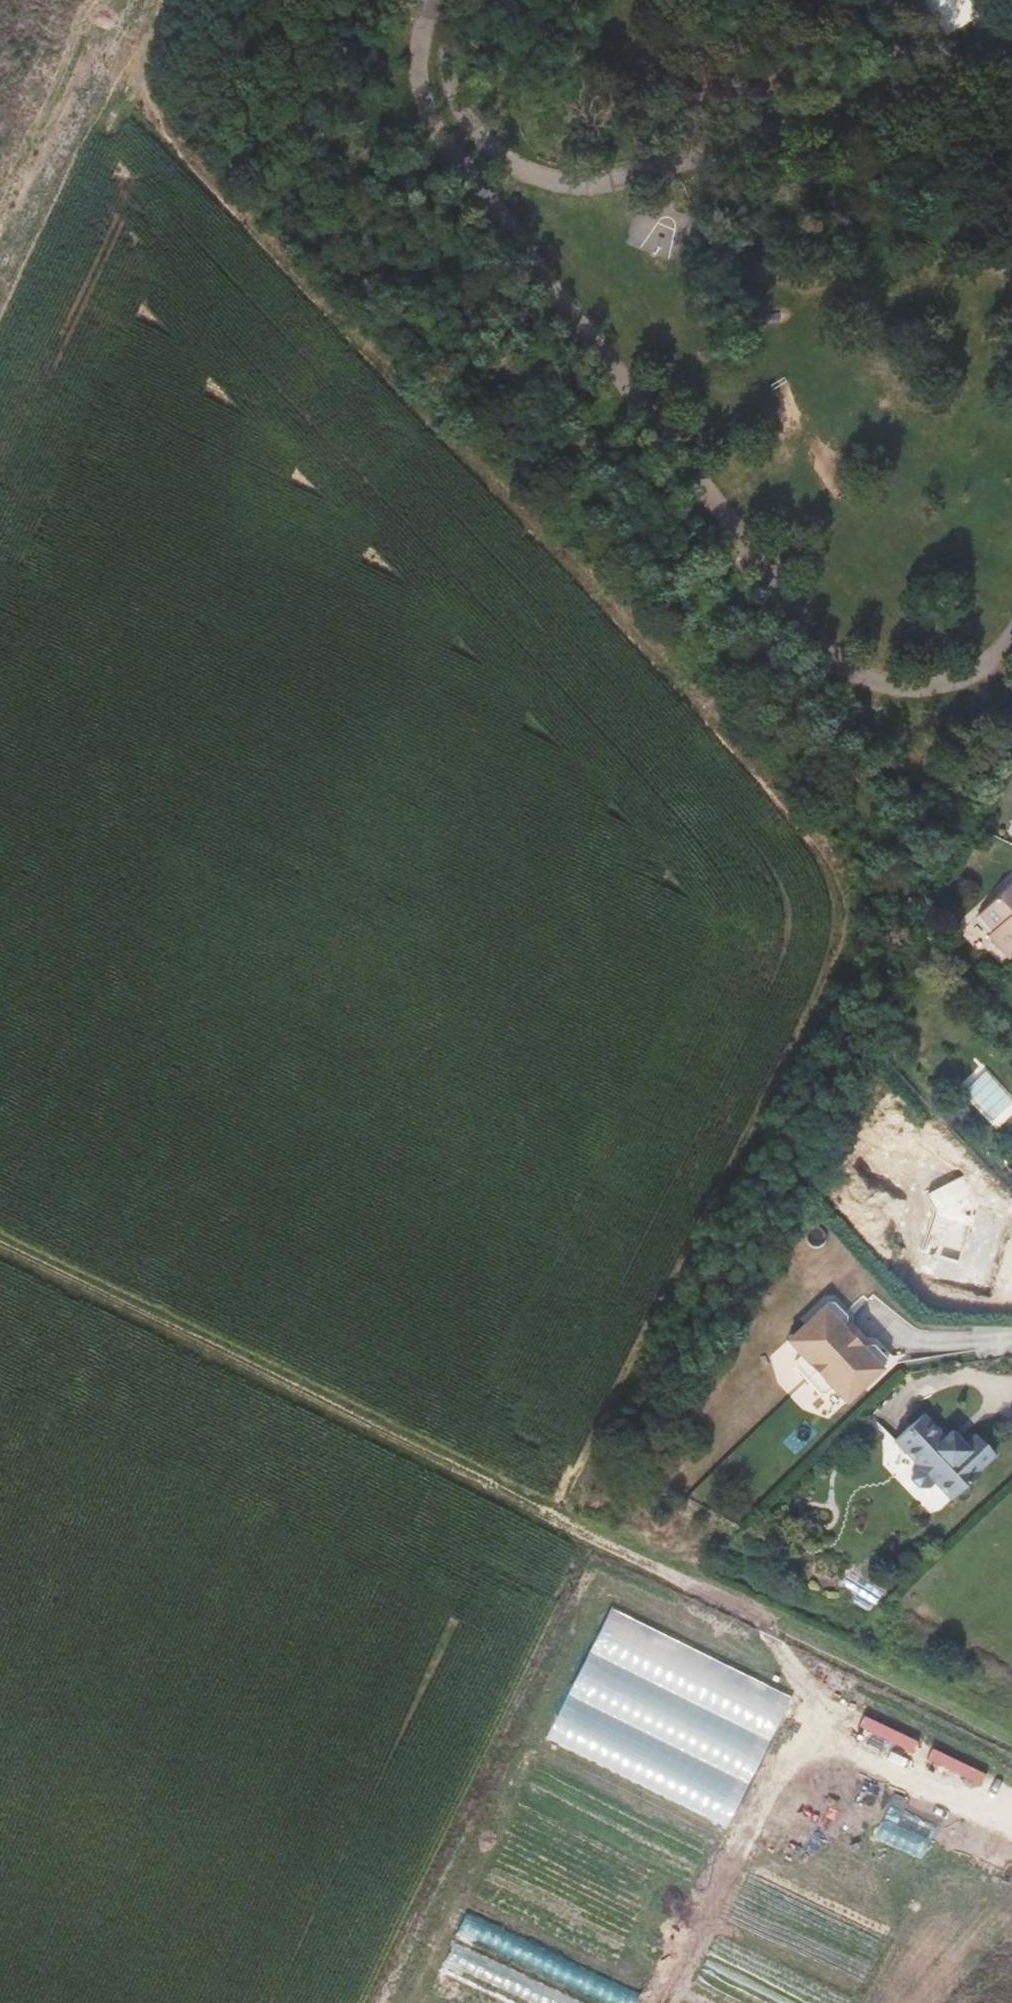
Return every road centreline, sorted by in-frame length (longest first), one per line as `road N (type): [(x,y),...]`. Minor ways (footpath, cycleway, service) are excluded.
road 1 (track): [(1011,1741),(0,1252)]

